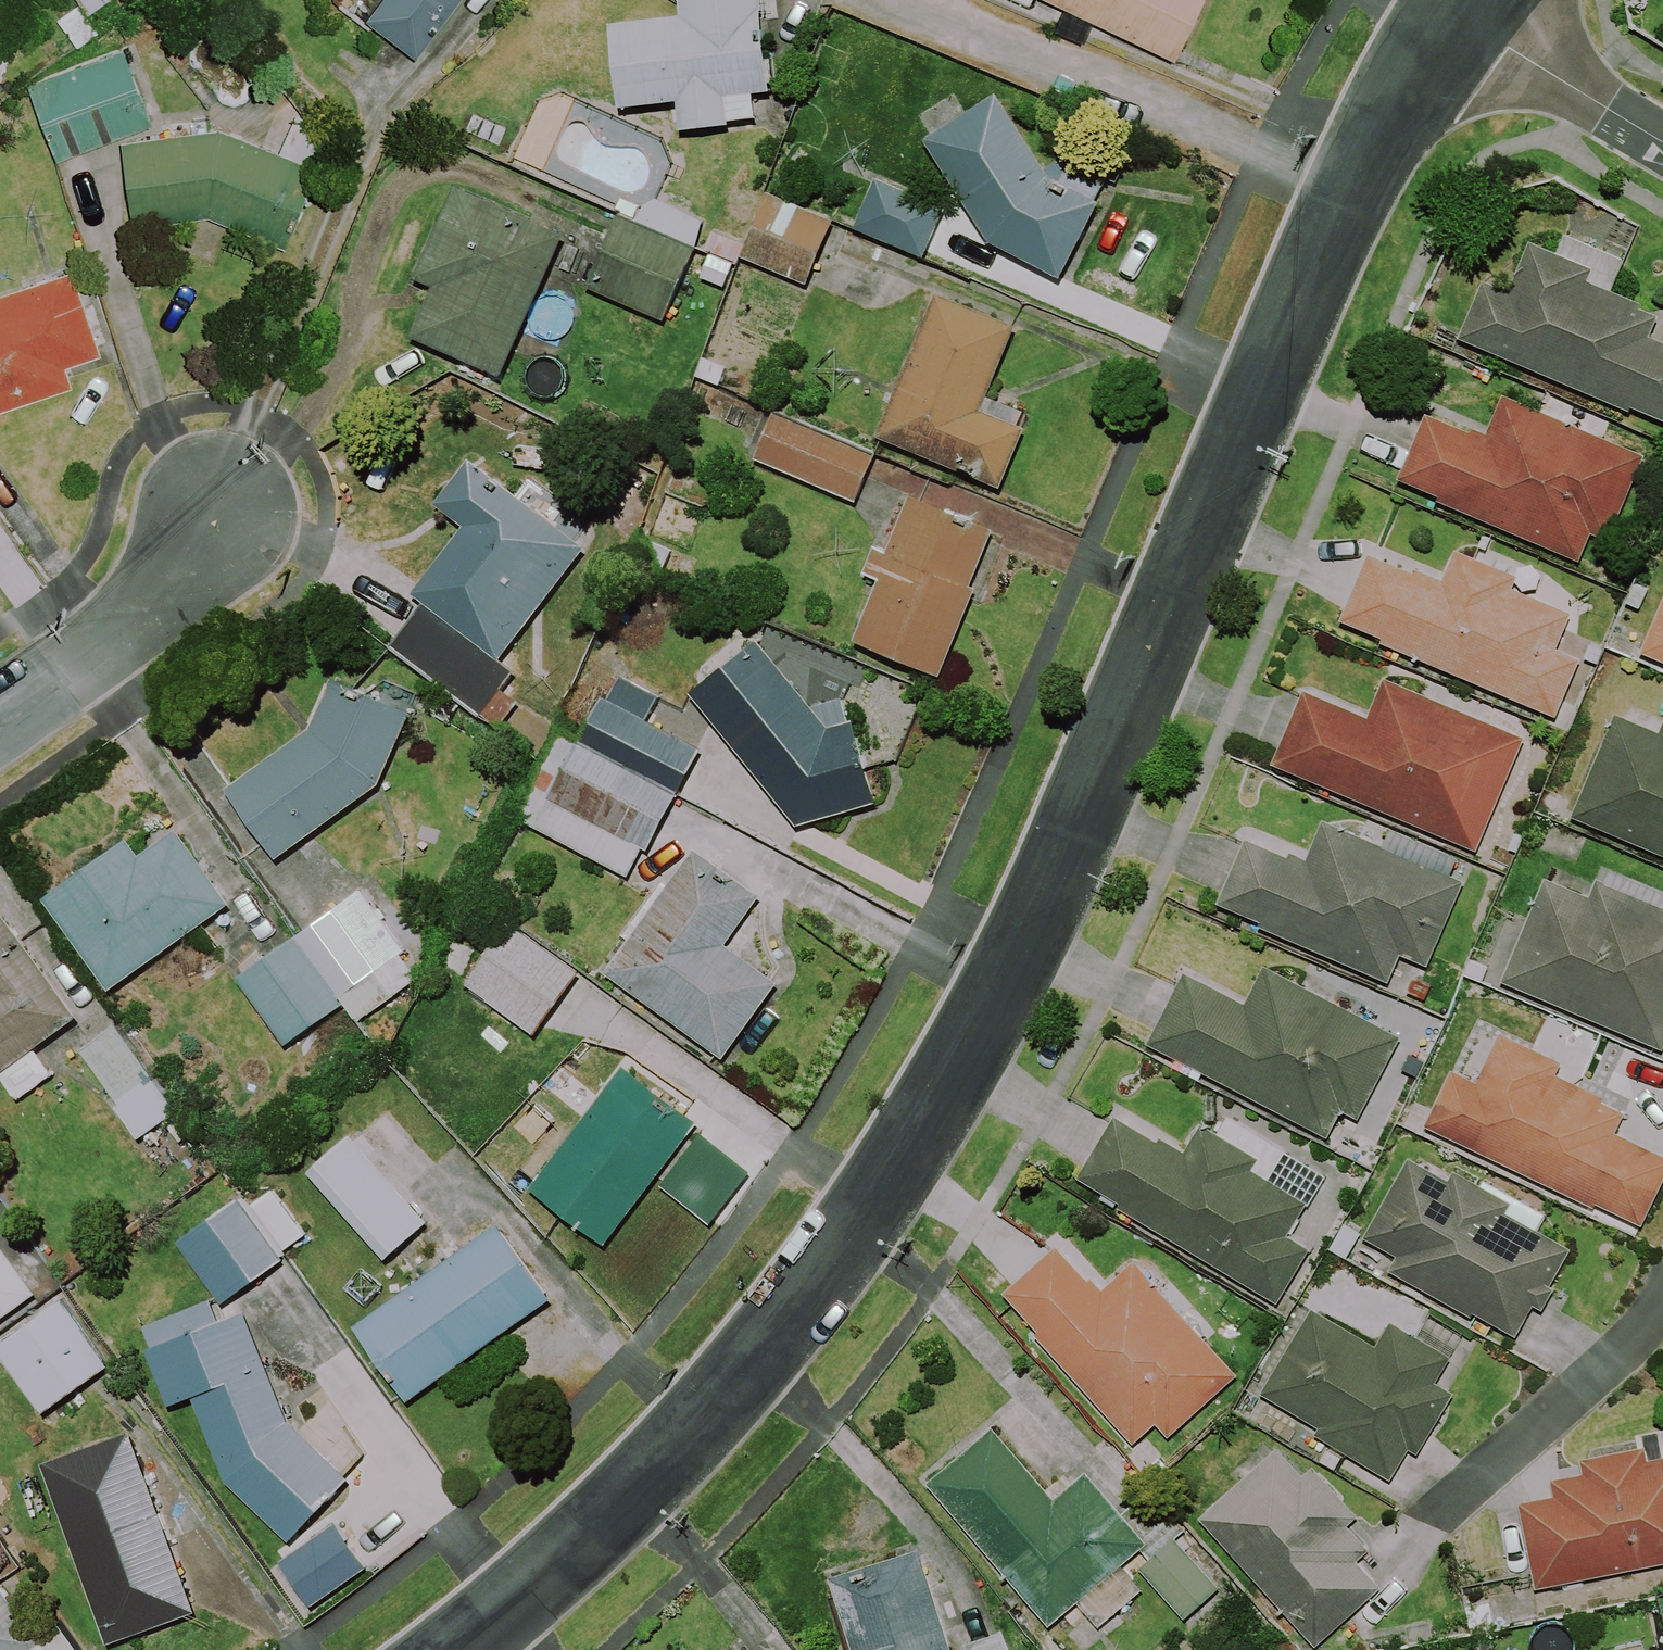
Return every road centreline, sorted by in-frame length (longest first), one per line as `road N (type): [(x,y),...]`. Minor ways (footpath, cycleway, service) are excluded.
road 1 (residential): [(451,1649),(618,1520),(880,1203),(994,1008),(1333,222),(1389,103),(1453,12)]
road 2 (residential): [(221,522),(87,656),(0,718)]
road 3 (residential): [(1453,12),(1662,140)]

